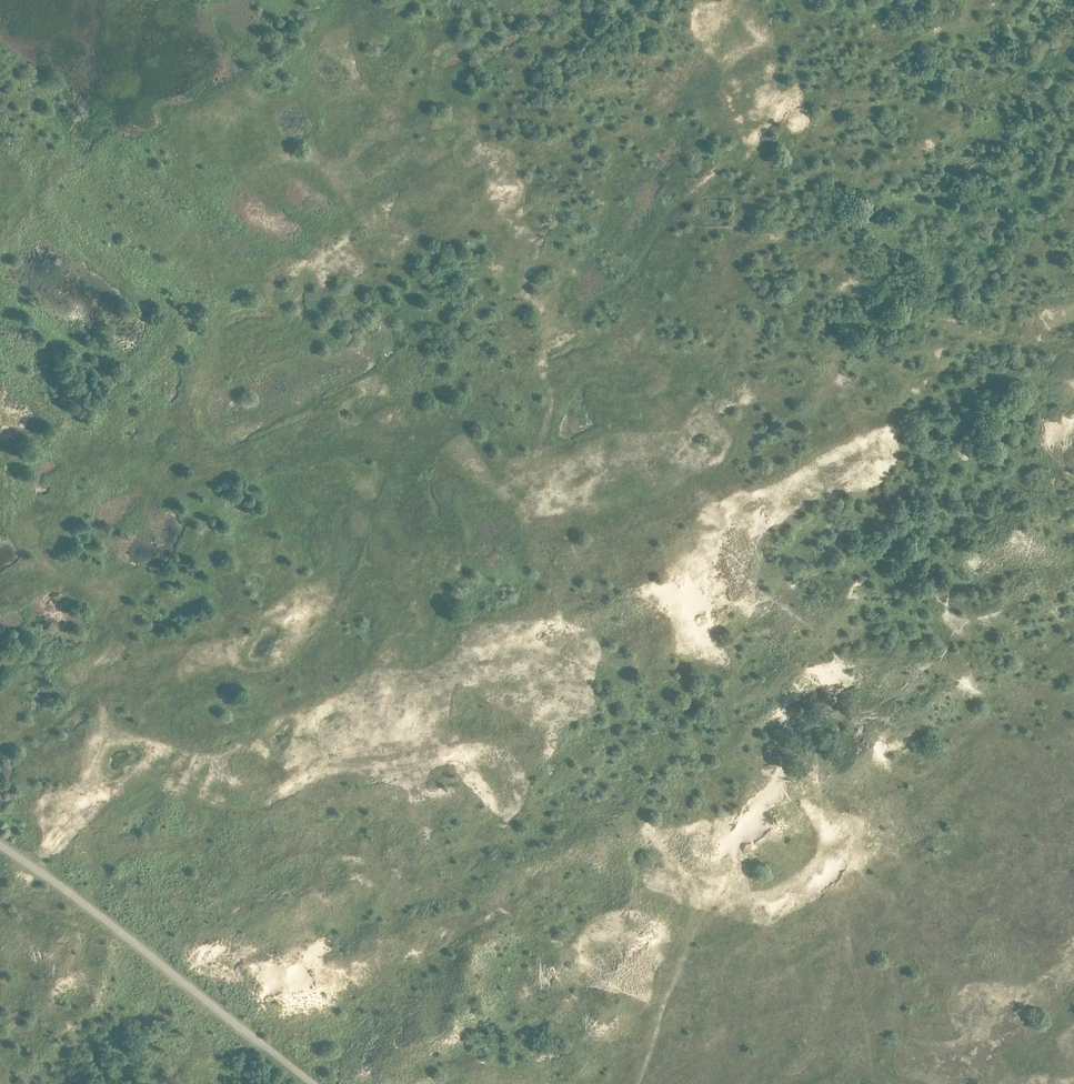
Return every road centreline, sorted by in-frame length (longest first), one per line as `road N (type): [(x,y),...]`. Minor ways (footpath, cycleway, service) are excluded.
road 1 (track): [(315,1083),(0,845)]

